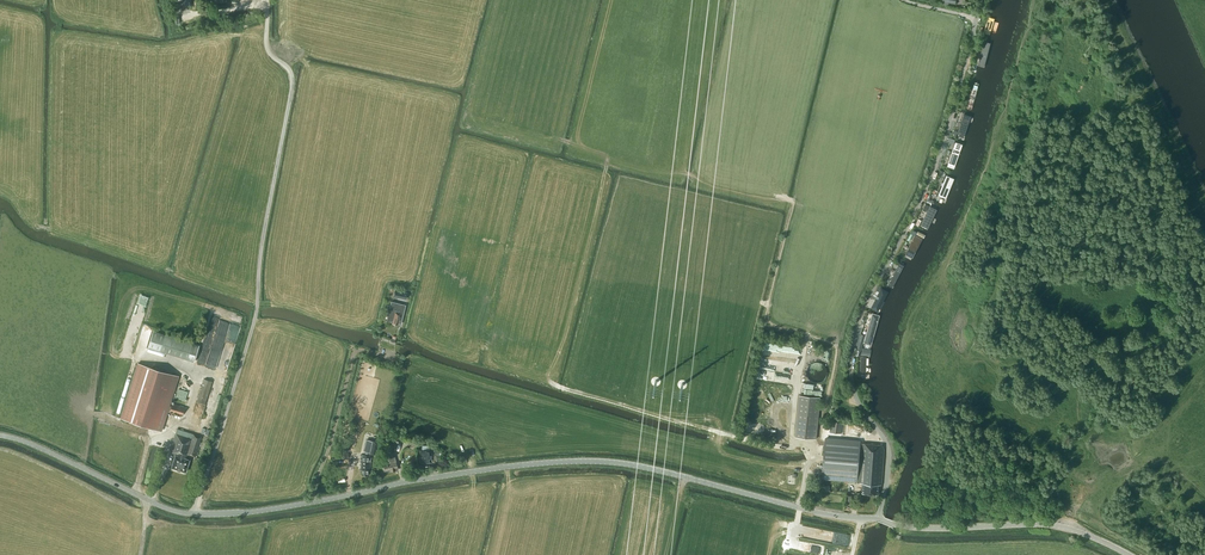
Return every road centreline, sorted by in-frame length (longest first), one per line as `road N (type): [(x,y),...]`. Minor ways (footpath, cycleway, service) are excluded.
road 1 (tertiary): [(876,518),(593,461),(192,513),(0,434)]
road 2 (unclassified): [(876,518),(888,445),(857,398),(852,344),(941,147),(981,0)]
road 3 (tertiary): [(1129,554),(1058,525),(919,526),(876,518)]
road 4 (track): [(314,501),(354,352),(394,358),(400,327)]

